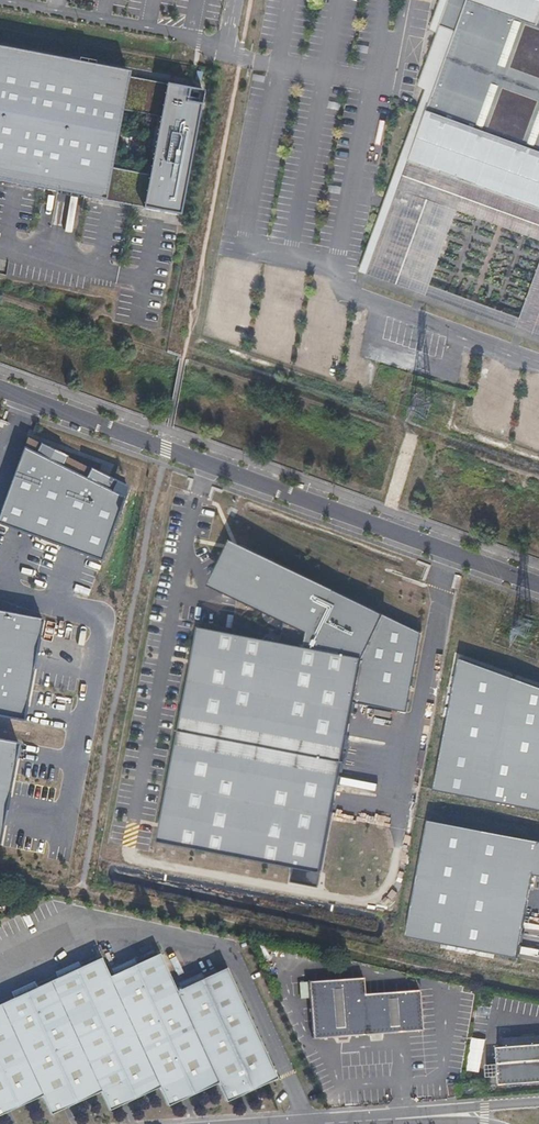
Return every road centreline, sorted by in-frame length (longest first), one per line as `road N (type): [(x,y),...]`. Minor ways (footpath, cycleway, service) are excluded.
road 1 (residential): [(538,585),(0,387)]
road 2 (residential): [(282,1123),(432,1114)]

